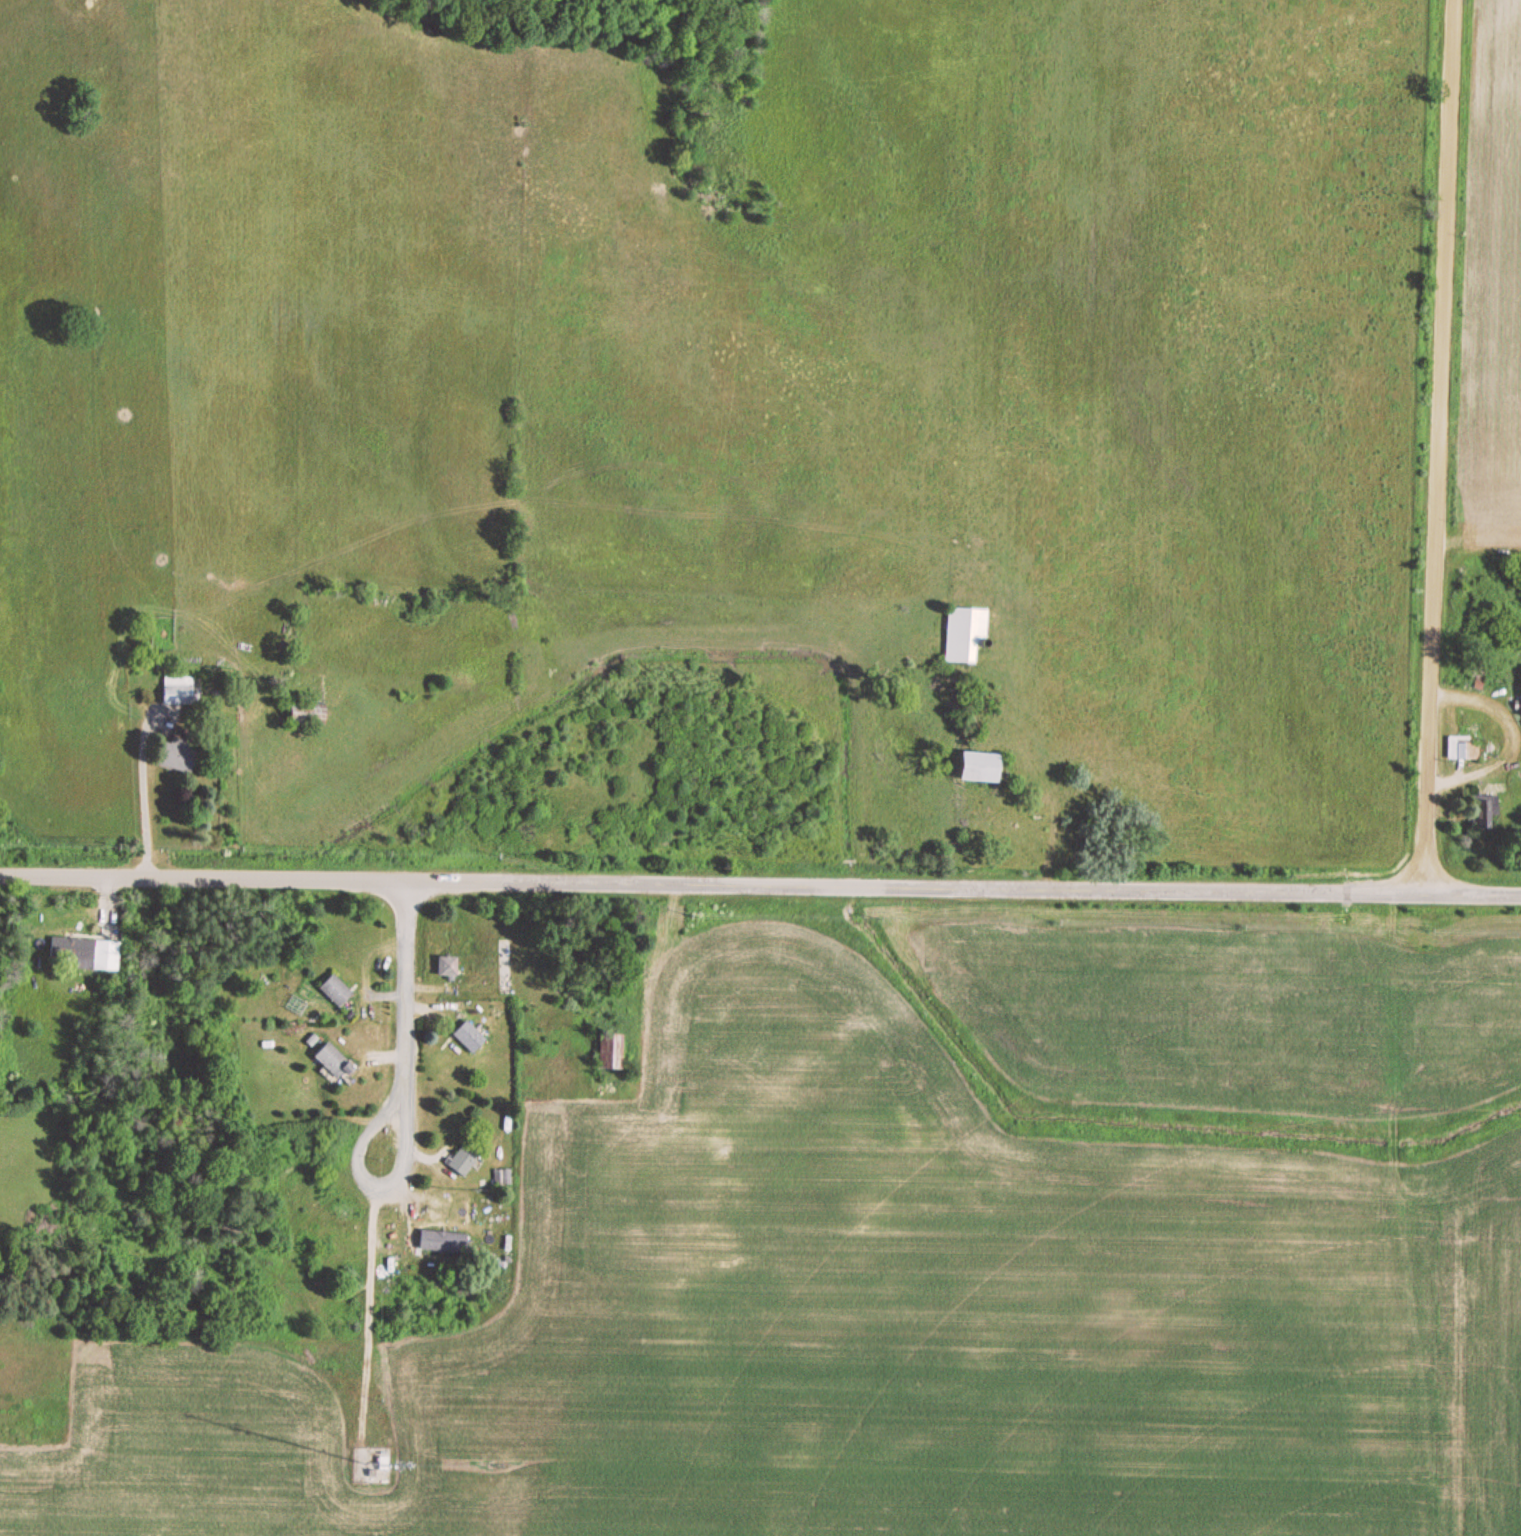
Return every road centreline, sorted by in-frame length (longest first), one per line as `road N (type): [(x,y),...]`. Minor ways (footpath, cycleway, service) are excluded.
road 1 (tertiary): [(530,879),(1520,889)]
road 2 (residential): [(1426,888),(1446,0)]
road 3 (tertiary): [(530,879),(0,875)]
road 4 (residential): [(405,878),(404,1089),(364,1193)]

